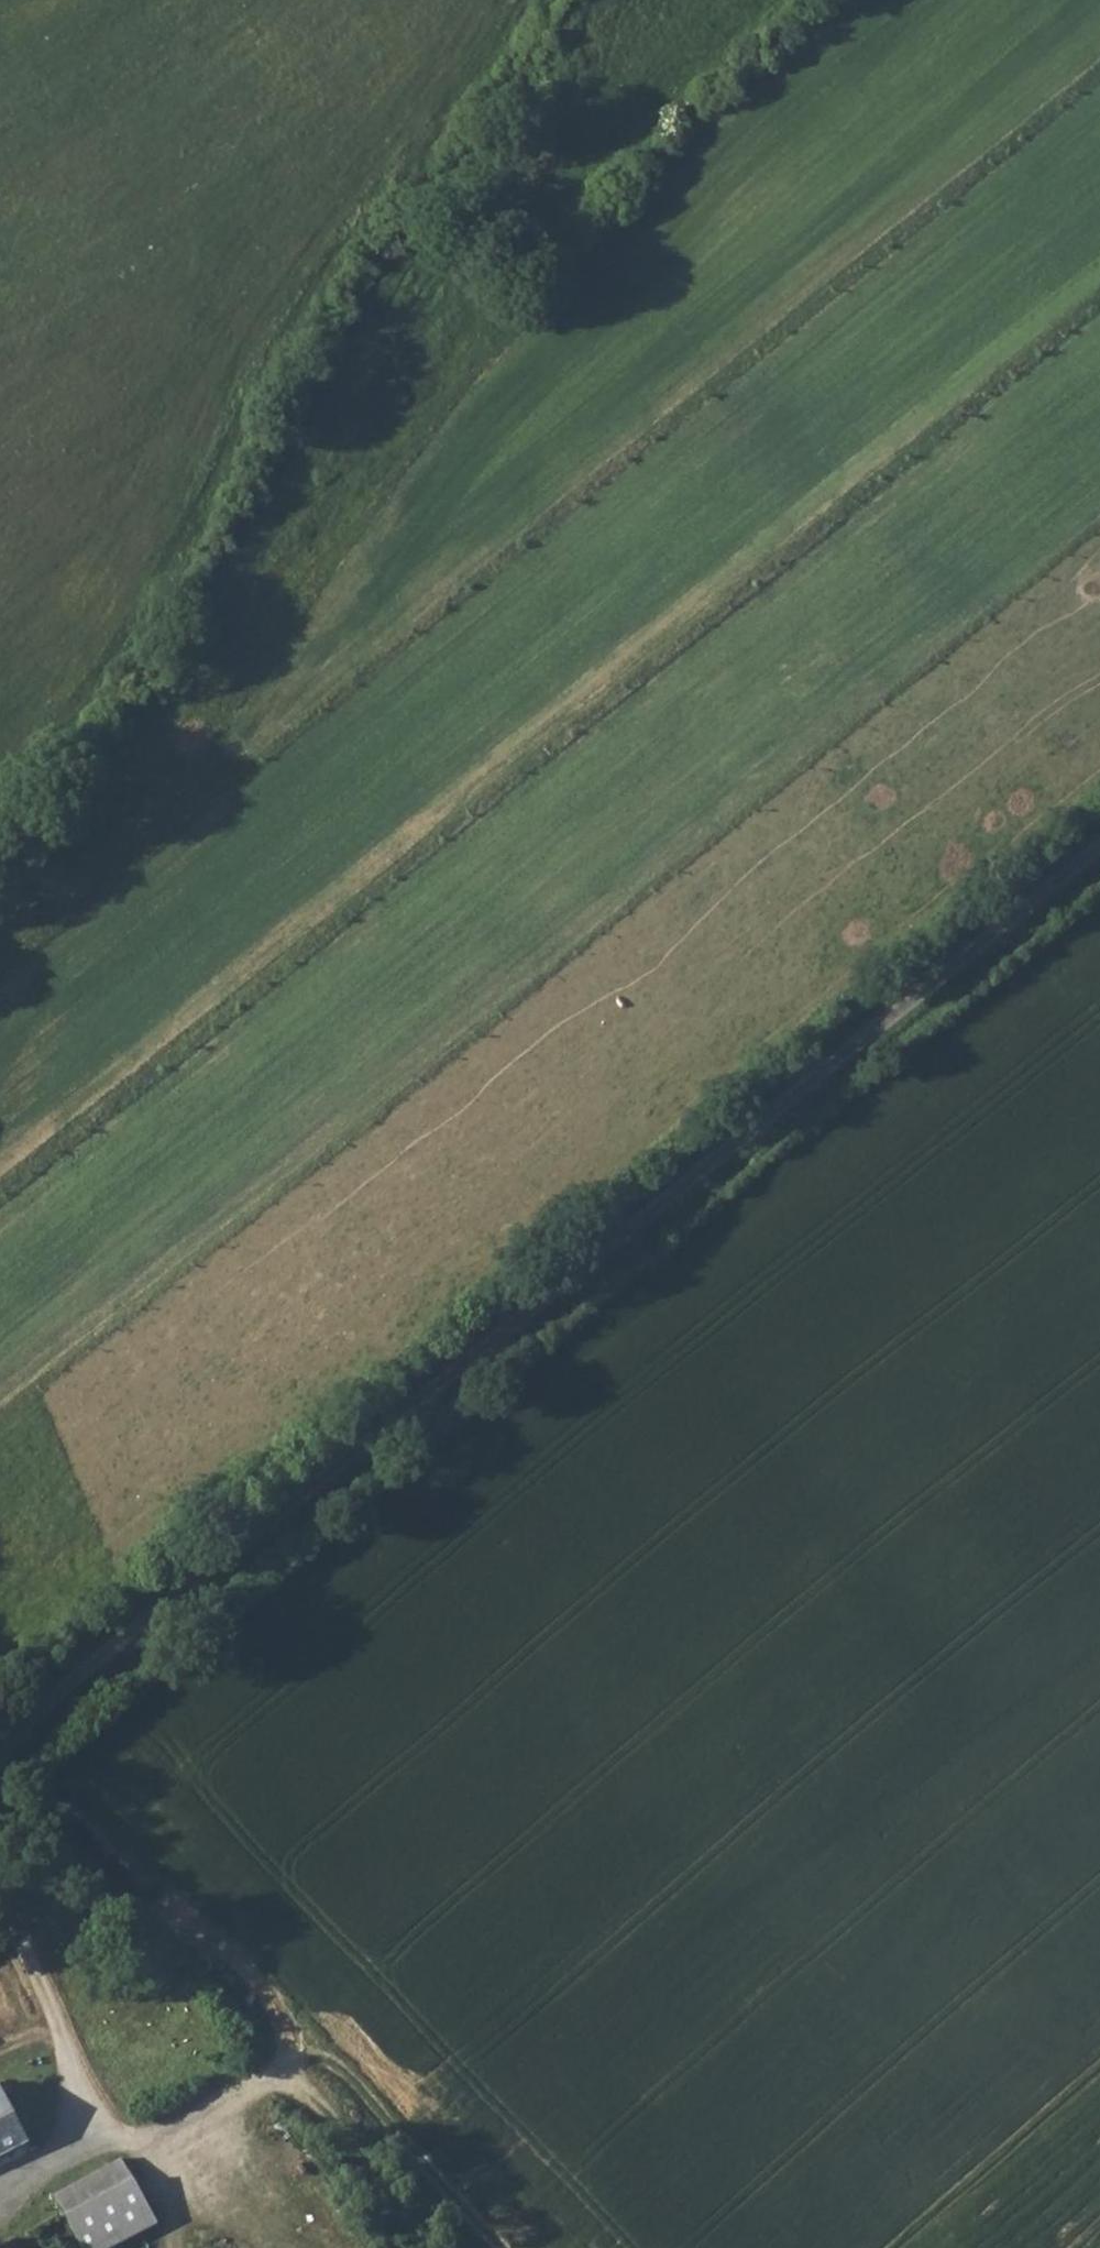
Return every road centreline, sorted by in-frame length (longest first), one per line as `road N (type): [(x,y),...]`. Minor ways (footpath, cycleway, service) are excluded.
road 1 (unclassified): [(0,1758),(97,1659),(1099,850)]
road 2 (unclassified): [(0,2186),(81,2137),(94,2092),(0,1900)]

